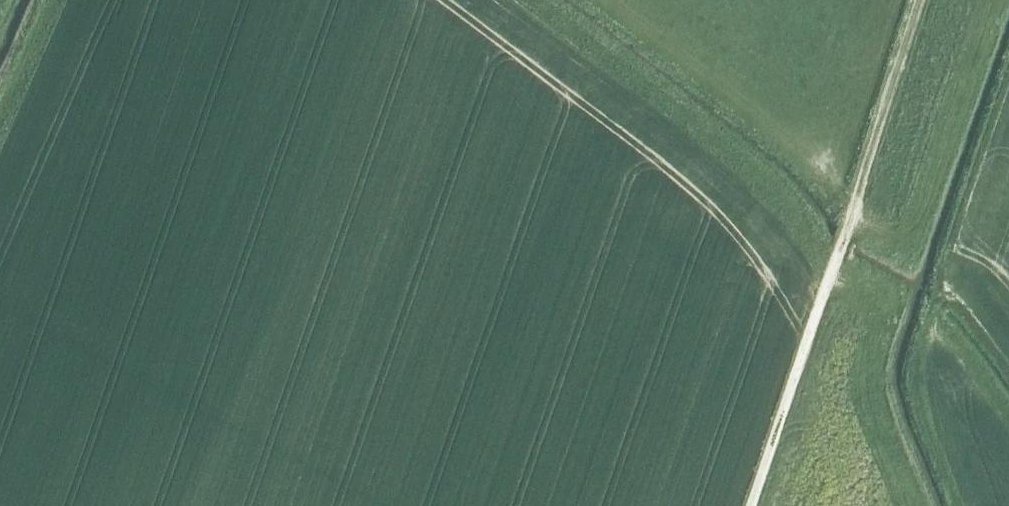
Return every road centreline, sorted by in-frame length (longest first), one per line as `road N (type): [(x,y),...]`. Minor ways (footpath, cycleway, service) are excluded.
road 1 (unclassified): [(839,251),(750,505)]
road 2 (track): [(839,251),(919,0)]

